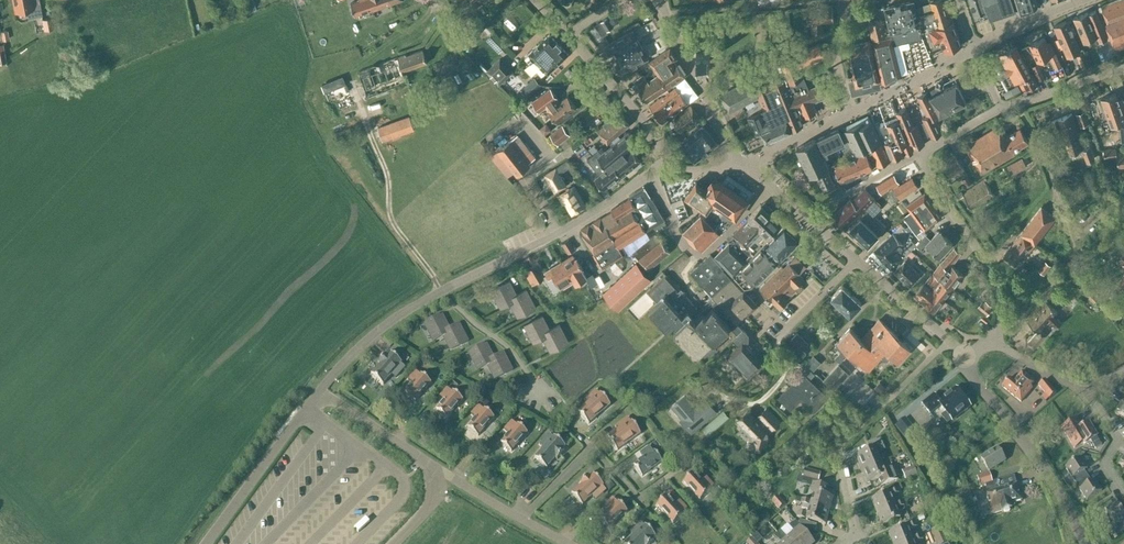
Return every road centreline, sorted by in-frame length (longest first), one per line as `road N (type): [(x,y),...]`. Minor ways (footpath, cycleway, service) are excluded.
road 1 (residential): [(568,36),(671,160),(560,231),(407,311),(321,387)]
road 2 (residential): [(964,356),(741,163),(662,0)]
road 3 (residential): [(991,341),(994,278),(925,154),(1001,111)]
road 4 (residential): [(564,543),(400,446),(321,387)]
road 5 (residential): [(1091,543),(1047,466),(970,375),(964,356)]
road 6 (unclassified): [(206,543),(321,387)]
road 7 (residential): [(1001,111),(1123,70)]
road 8 (residential): [(1115,494),(1105,427),(1080,378)]
road 9 (residential): [(1091,0),(978,47)]

